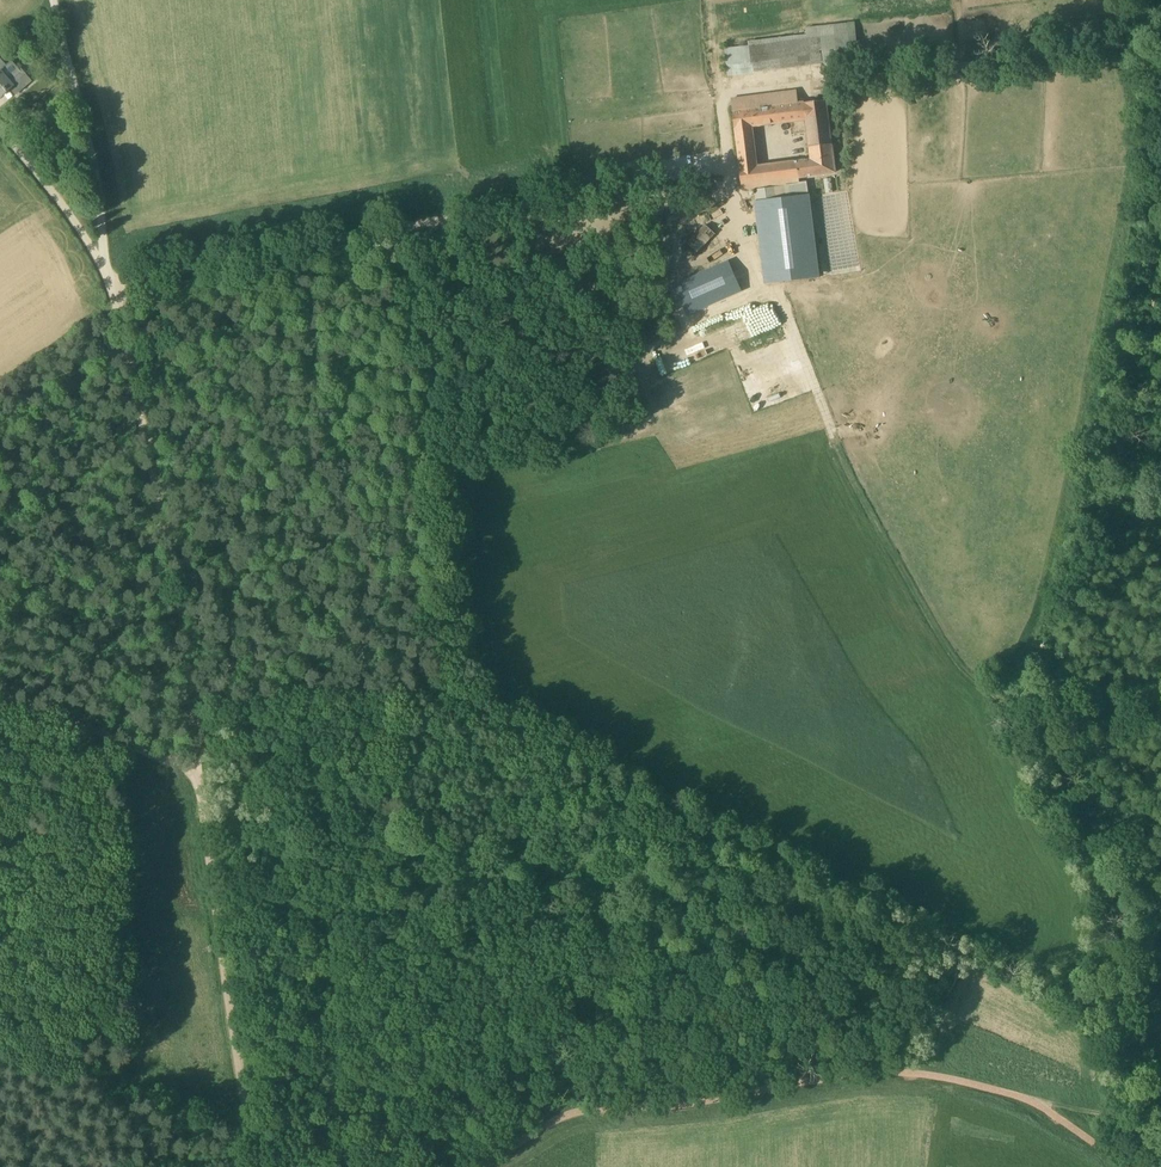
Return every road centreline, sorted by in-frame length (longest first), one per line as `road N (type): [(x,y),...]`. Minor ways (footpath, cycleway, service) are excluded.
road 1 (track): [(111,282),(723,164),(723,101),(735,82),(817,86),(1116,44),(1138,48),(1160,82)]
road 2 (track): [(723,164),(827,428),(887,550),(967,680),(1051,736)]
road 3 (unclassified): [(0,696),(198,771),(252,1166)]
road 4 (track): [(198,771),(179,598),(142,388),(111,282)]
road 5 (track): [(1051,736),(1119,895),(1121,1049),(1160,1114)]
road 6 (track): [(111,282),(56,0)]
road 7 (track): [(405,488),(164,528)]
road 8 (track): [(0,128),(107,263)]
road 9 (track): [(1160,1114),(1102,1116),(1036,1103)]

